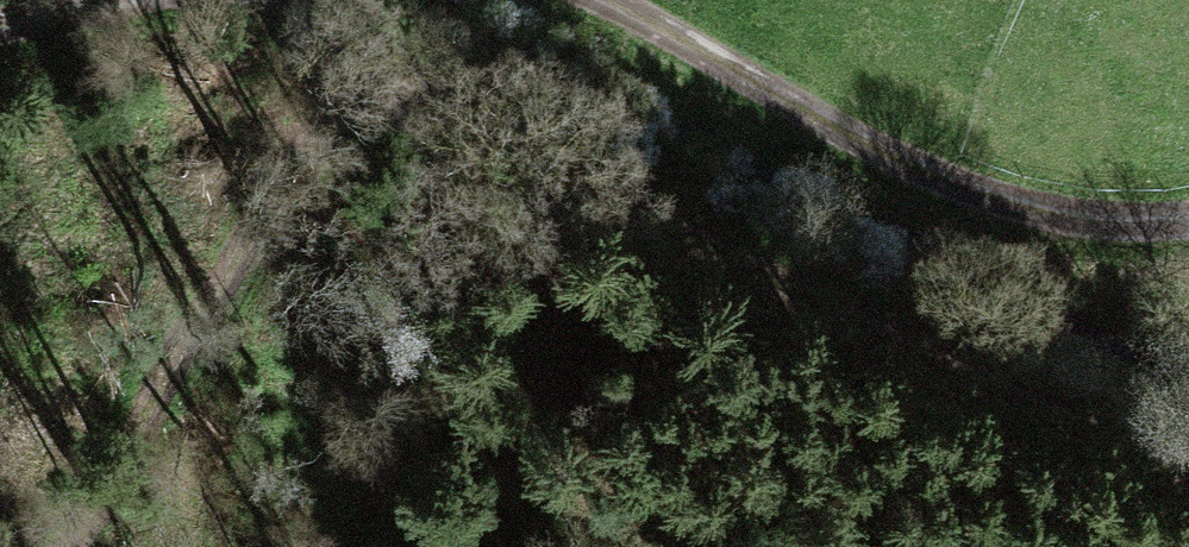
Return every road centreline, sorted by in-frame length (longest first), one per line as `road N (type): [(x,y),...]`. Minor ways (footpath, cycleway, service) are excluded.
road 1 (track): [(946,546),(623,396),(478,314),(307,152)]
road 2 (track): [(1188,220),(1082,220),(950,184),(598,0)]
road 3 (track): [(79,546),(173,396),(384,0)]

